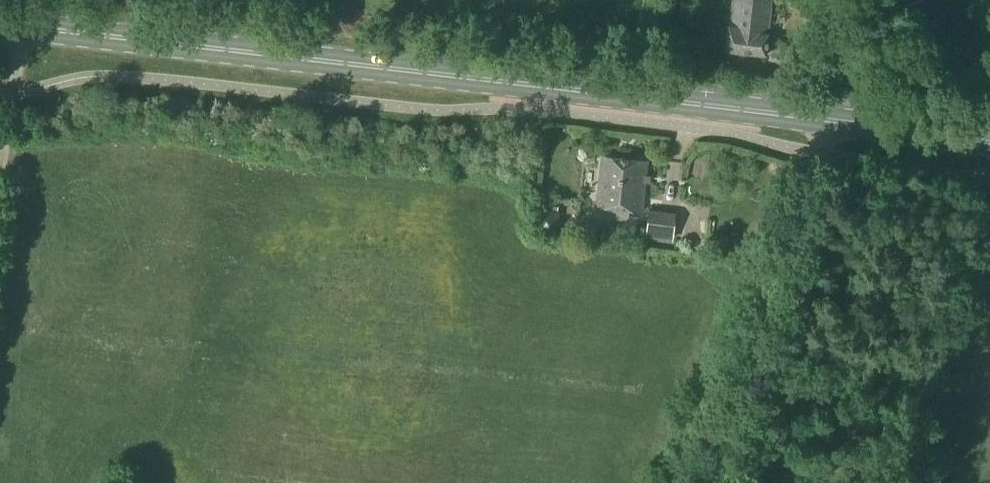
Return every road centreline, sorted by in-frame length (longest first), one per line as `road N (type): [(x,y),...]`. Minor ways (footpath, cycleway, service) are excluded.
road 1 (primary): [(989,147),(0,27)]
road 2 (track): [(703,482),(805,154),(837,125)]
road 3 (track): [(0,175),(27,30)]

